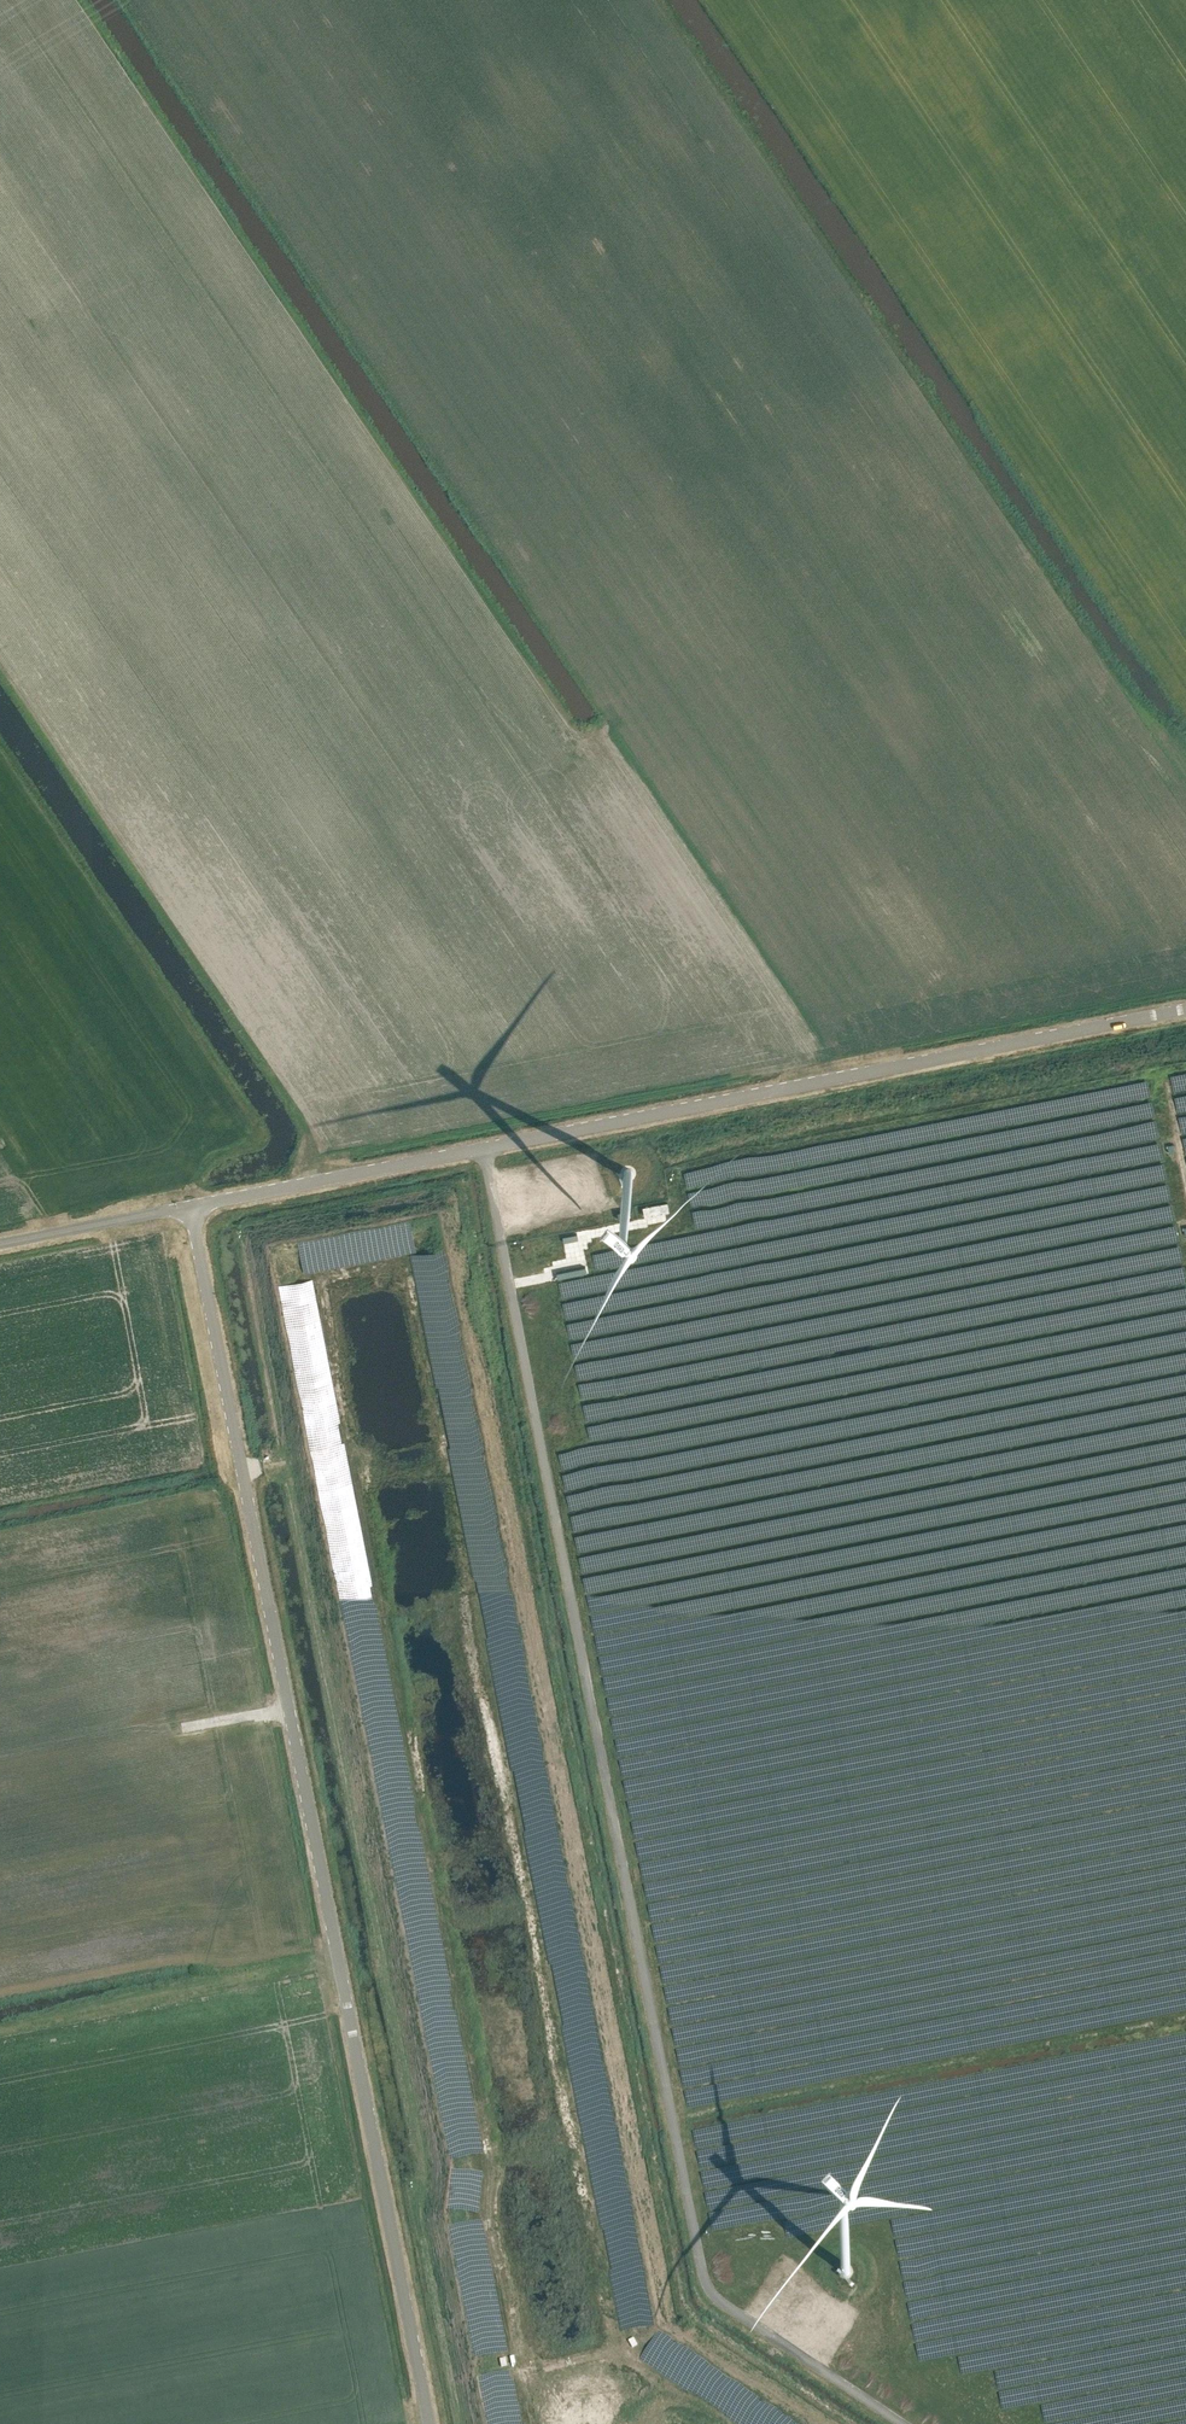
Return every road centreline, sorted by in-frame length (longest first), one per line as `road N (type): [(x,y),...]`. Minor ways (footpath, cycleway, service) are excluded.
road 1 (unclassified): [(429,2423),(190,1206)]
road 2 (unclassified): [(190,1206),(1185,1009)]
road 3 (unclassified): [(0,1244),(190,1206)]

